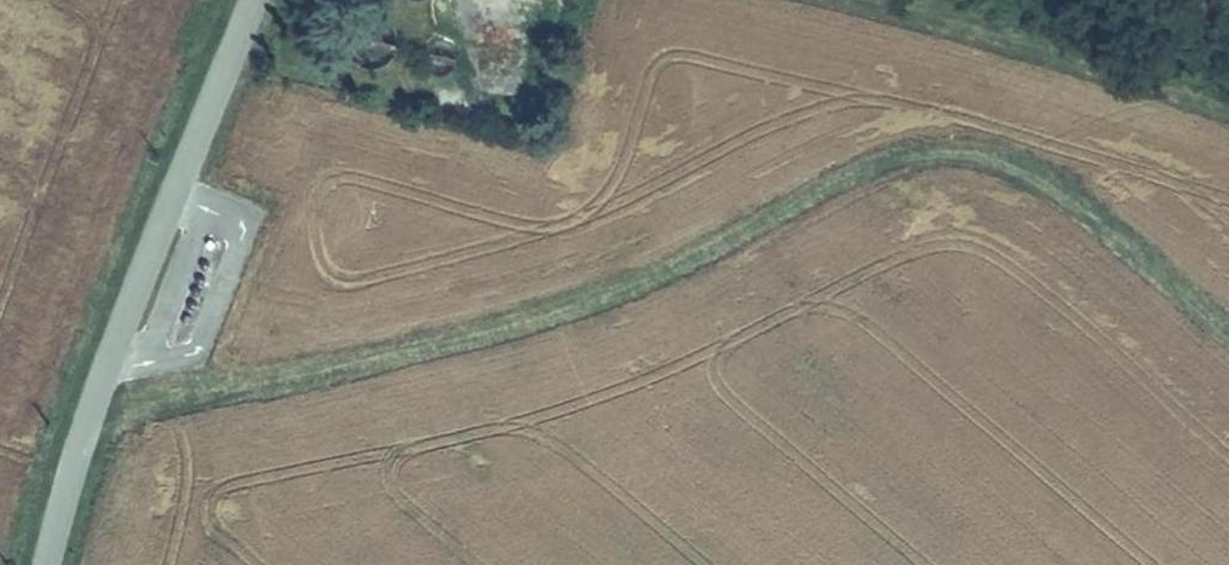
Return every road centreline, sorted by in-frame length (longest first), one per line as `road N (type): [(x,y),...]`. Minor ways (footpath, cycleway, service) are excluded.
road 1 (track): [(85,422),(659,282),(860,173),(920,153),(998,156),(1087,207),(1228,334)]
road 2 (tertiary): [(49,564),(85,422),(255,0)]
road 3 (track): [(1228,109),(979,30),(846,0)]

